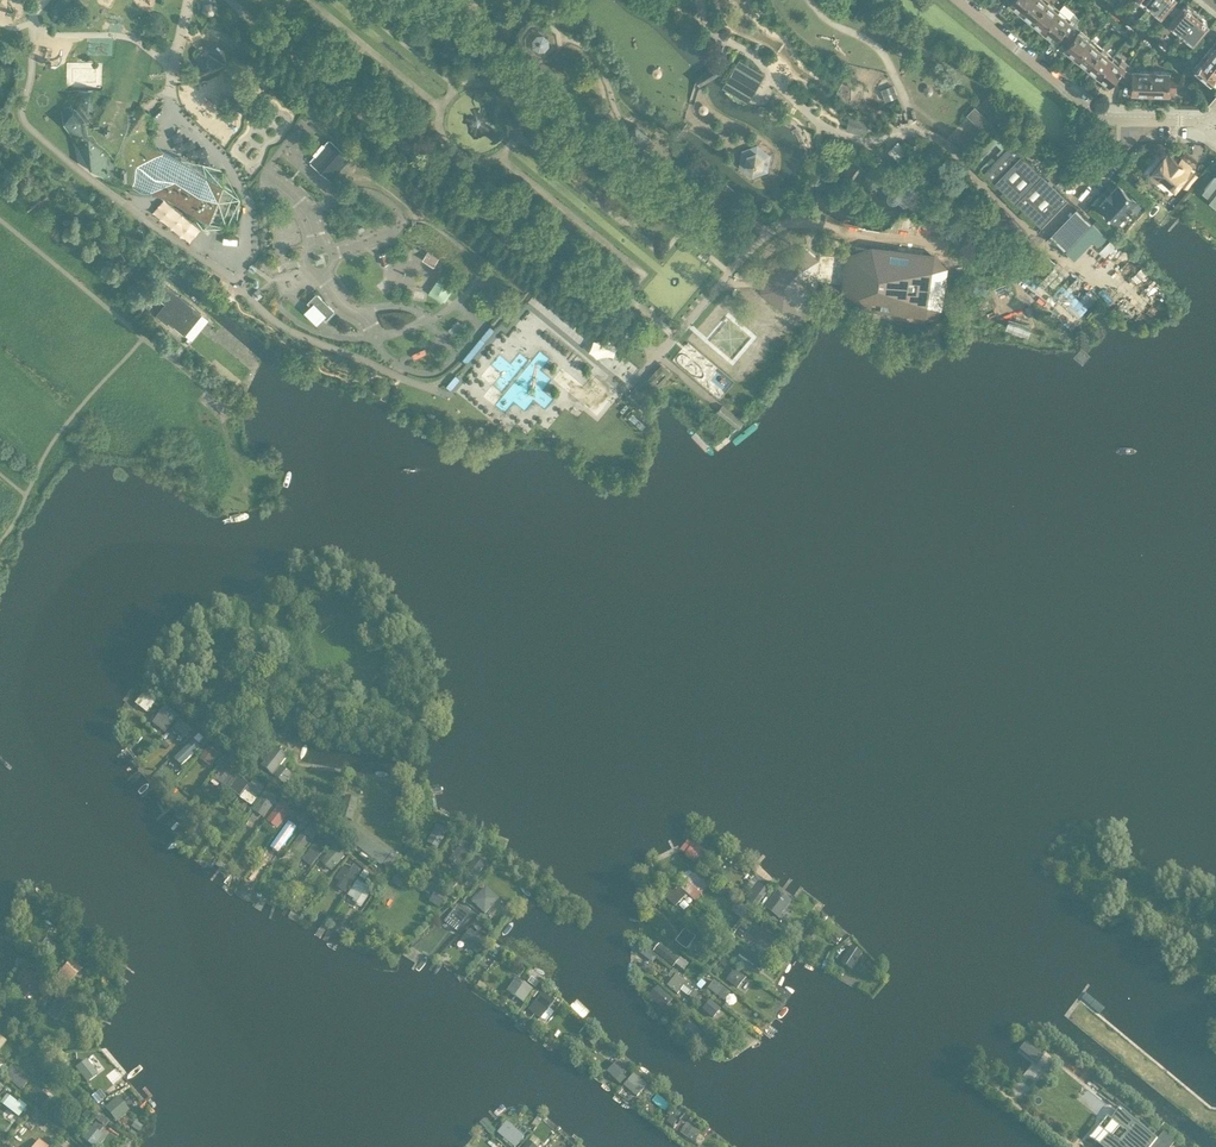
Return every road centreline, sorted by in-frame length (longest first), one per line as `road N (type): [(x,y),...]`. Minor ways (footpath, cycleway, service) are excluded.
road 1 (residential): [(959,0),(1102,115),(1205,120)]

